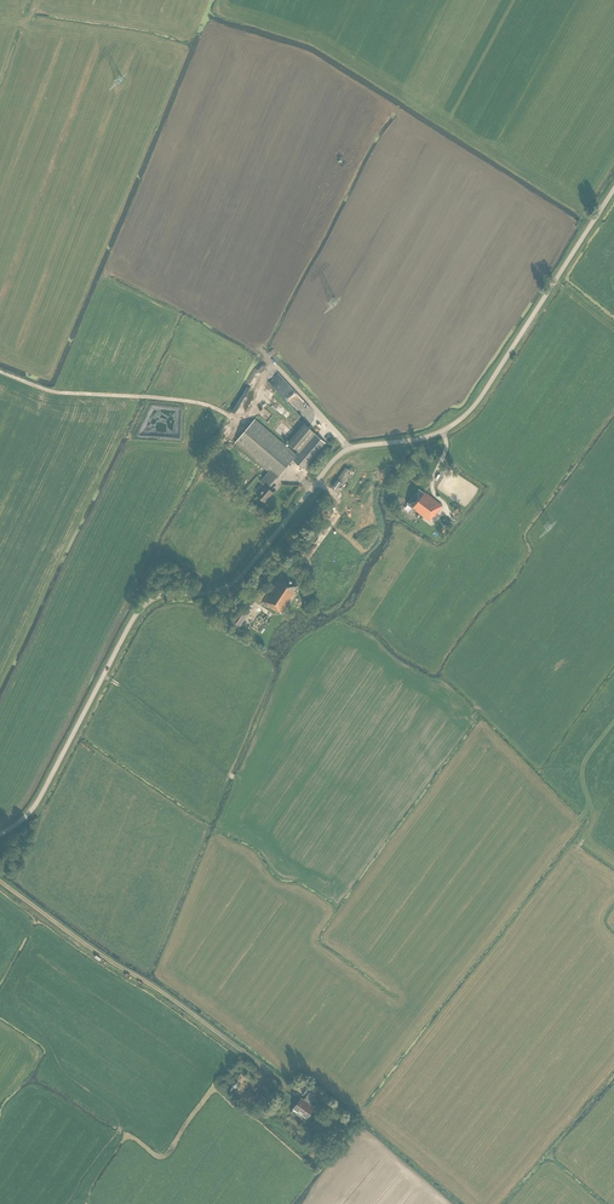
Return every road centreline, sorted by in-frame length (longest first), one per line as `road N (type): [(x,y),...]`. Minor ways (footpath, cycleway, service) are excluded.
road 1 (unclassified): [(0,835),(41,802),(139,615),(161,598),(215,591),(242,576),(340,455),(433,435),(461,418),(613,194)]
road 2 (track): [(348,450),(268,358),(231,420),(193,402),(52,393),(0,371)]
road 3 (track): [(0,881),(288,1087)]

